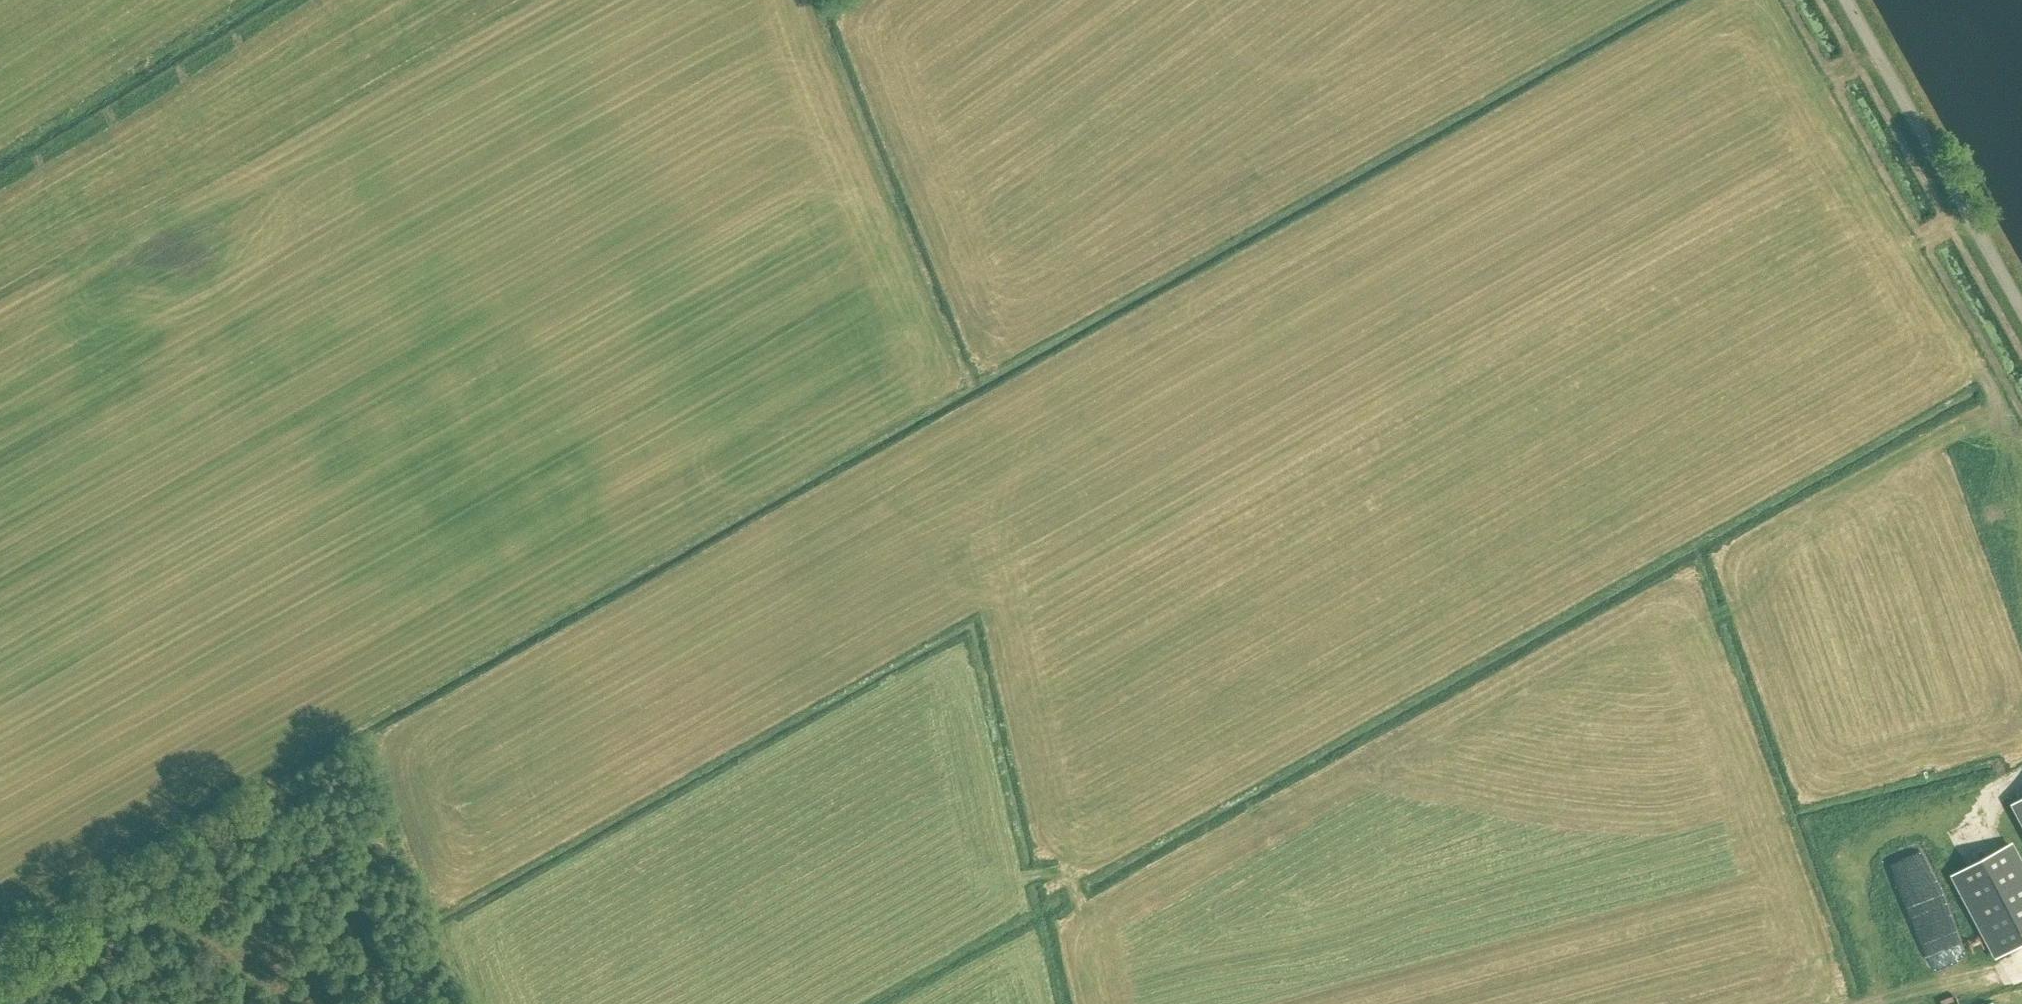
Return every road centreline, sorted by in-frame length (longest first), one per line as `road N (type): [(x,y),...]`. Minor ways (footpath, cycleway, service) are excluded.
road 1 (unclassified): [(2021,308),(1849,0)]

